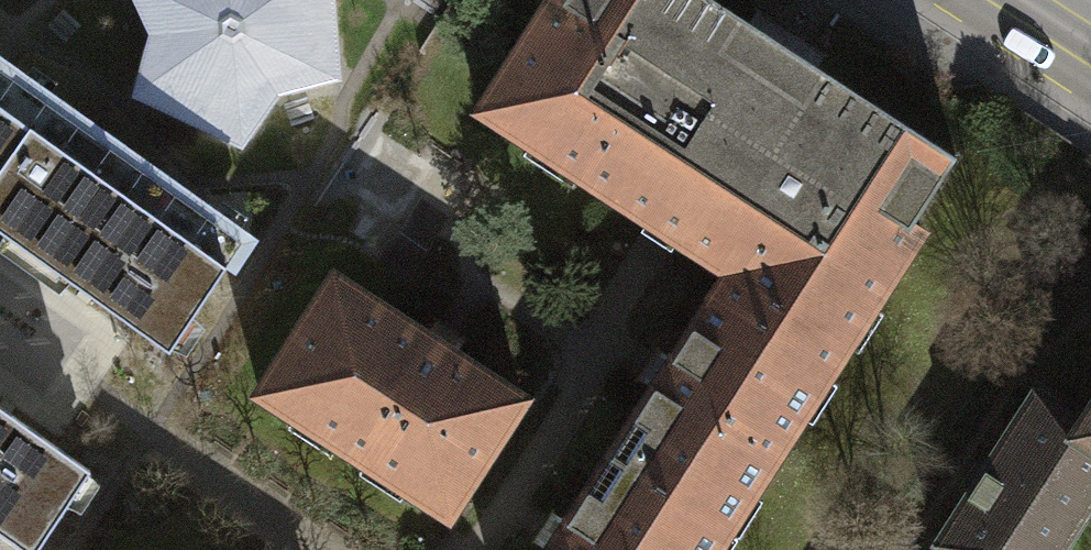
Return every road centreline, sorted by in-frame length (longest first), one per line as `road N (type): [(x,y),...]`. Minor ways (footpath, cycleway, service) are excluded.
road 1 (residential): [(0,336),(121,421)]

